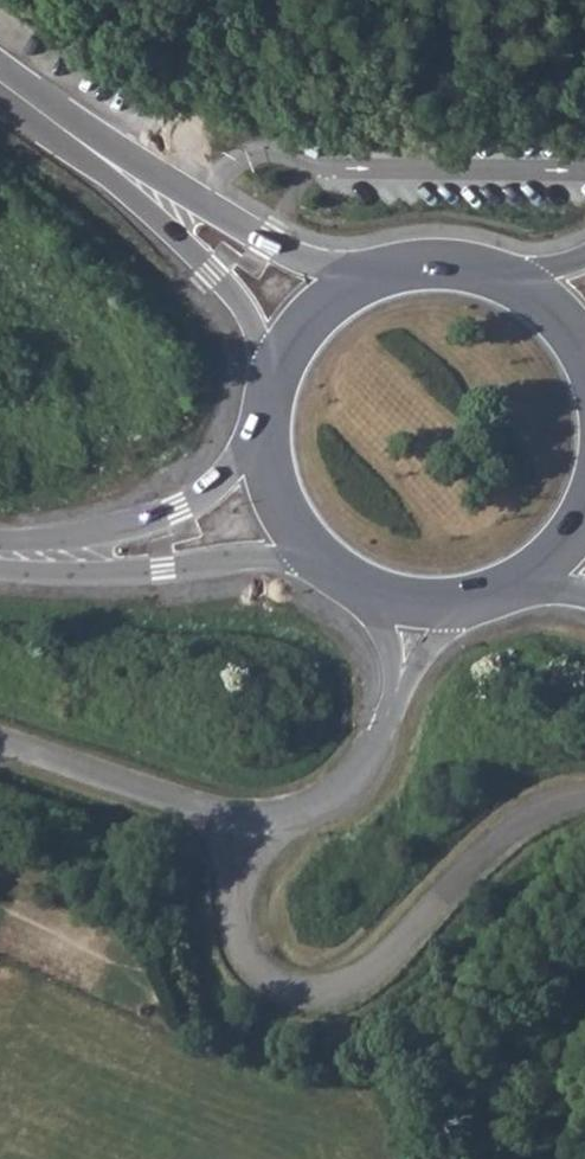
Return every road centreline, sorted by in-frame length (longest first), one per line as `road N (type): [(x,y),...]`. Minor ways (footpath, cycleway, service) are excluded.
road 1 (unclassified): [(241,820),(236,937),(258,977),(297,998),(343,995),(531,812),(584,797)]
road 2 (residential): [(241,820),(301,808),(356,768),(382,735),(400,674),(403,601)]
road 3 (secondary): [(0,562),(98,566),(301,537)]
road 4 (secondary): [(265,426),(163,511),(83,532),(0,540)]
road 5 (tertiary): [(358,278),(268,243),(97,153)]
road 6 (tertiary): [(97,153),(280,361)]
road 7 (residential): [(0,745),(241,820)]
road 8 (primary): [(513,274),(461,259),(408,260),(358,278)]
road 9 (primary): [(403,601),(448,605),(534,577)]
road 10 (primary): [(301,537),(364,588),(403,601)]

